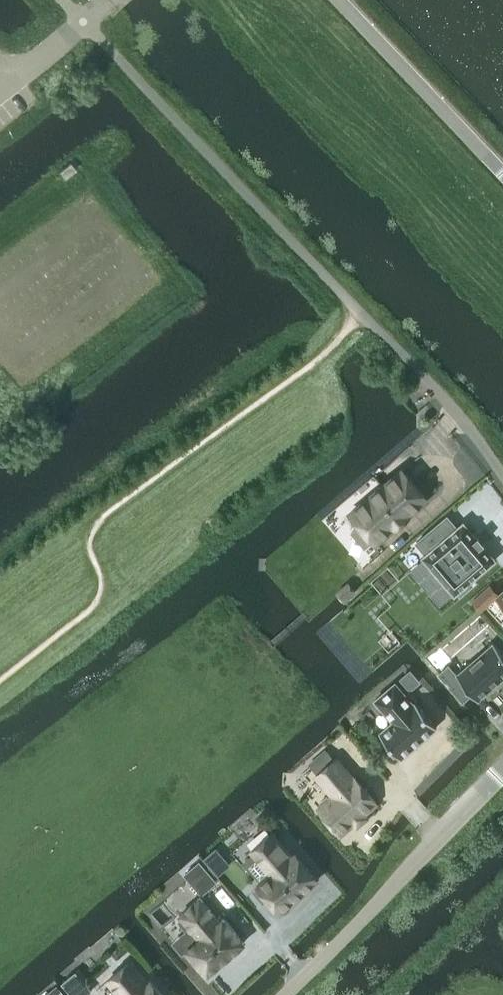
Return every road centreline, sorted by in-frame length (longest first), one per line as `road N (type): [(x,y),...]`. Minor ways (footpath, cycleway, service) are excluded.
road 1 (track): [(359,312),(82,23)]
road 2 (unclassified): [(287,994),(502,774)]
road 3 (unclassified): [(502,171),(339,0)]
road 4 (track): [(502,481),(452,408),(359,312)]

